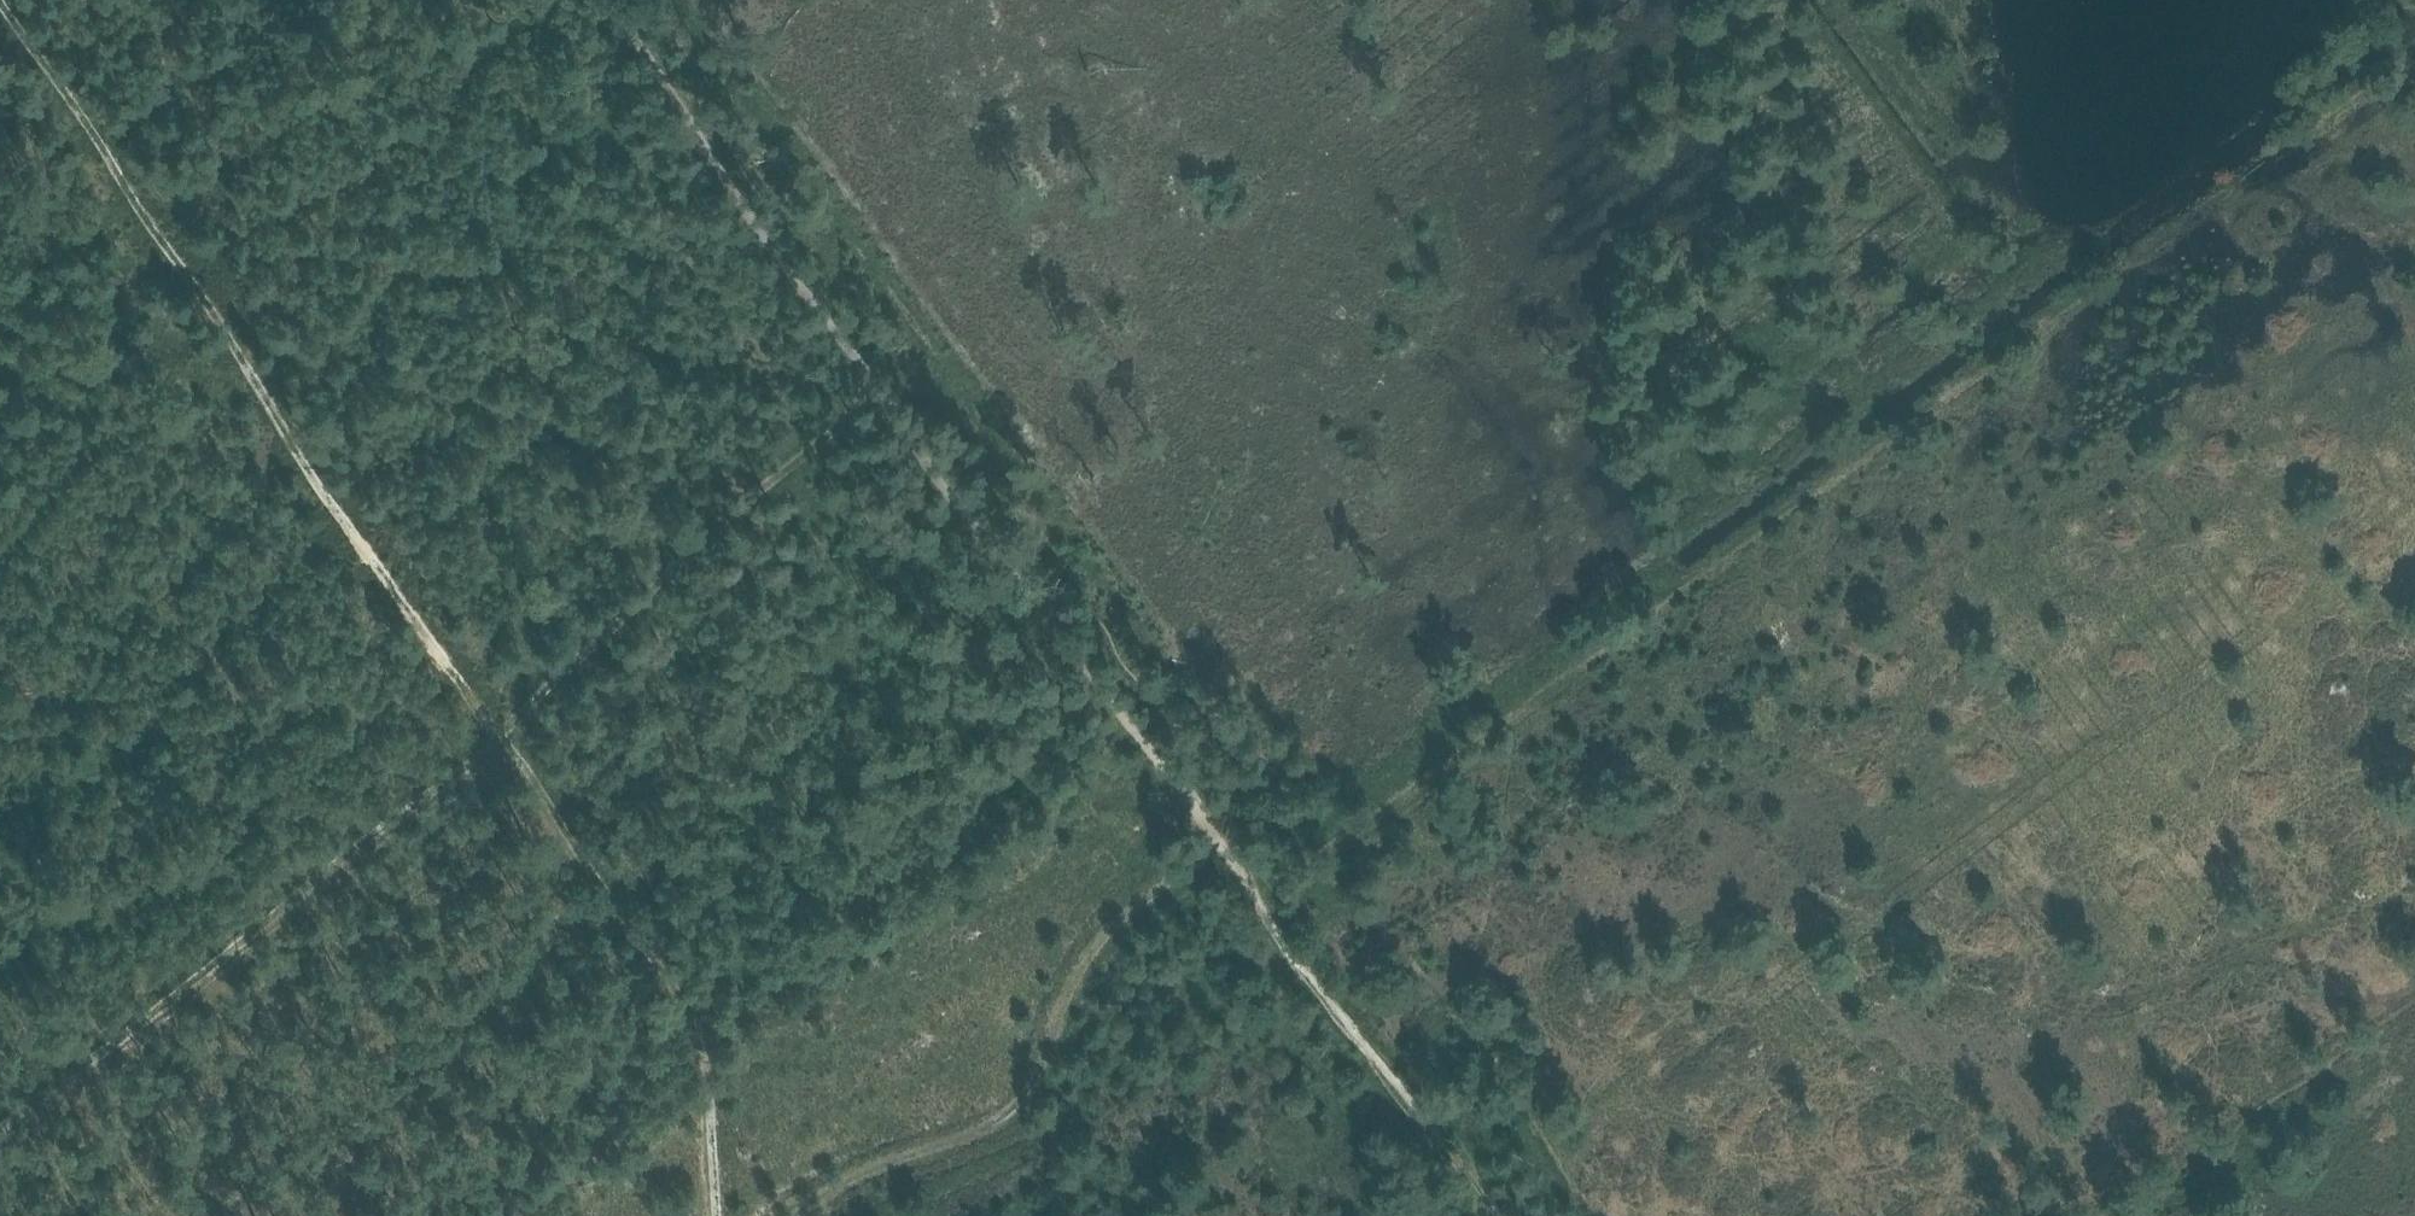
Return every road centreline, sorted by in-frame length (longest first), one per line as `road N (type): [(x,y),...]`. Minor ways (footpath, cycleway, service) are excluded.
road 1 (track): [(605,0),(878,391),(1139,731),(1218,855),(1489,1215)]

